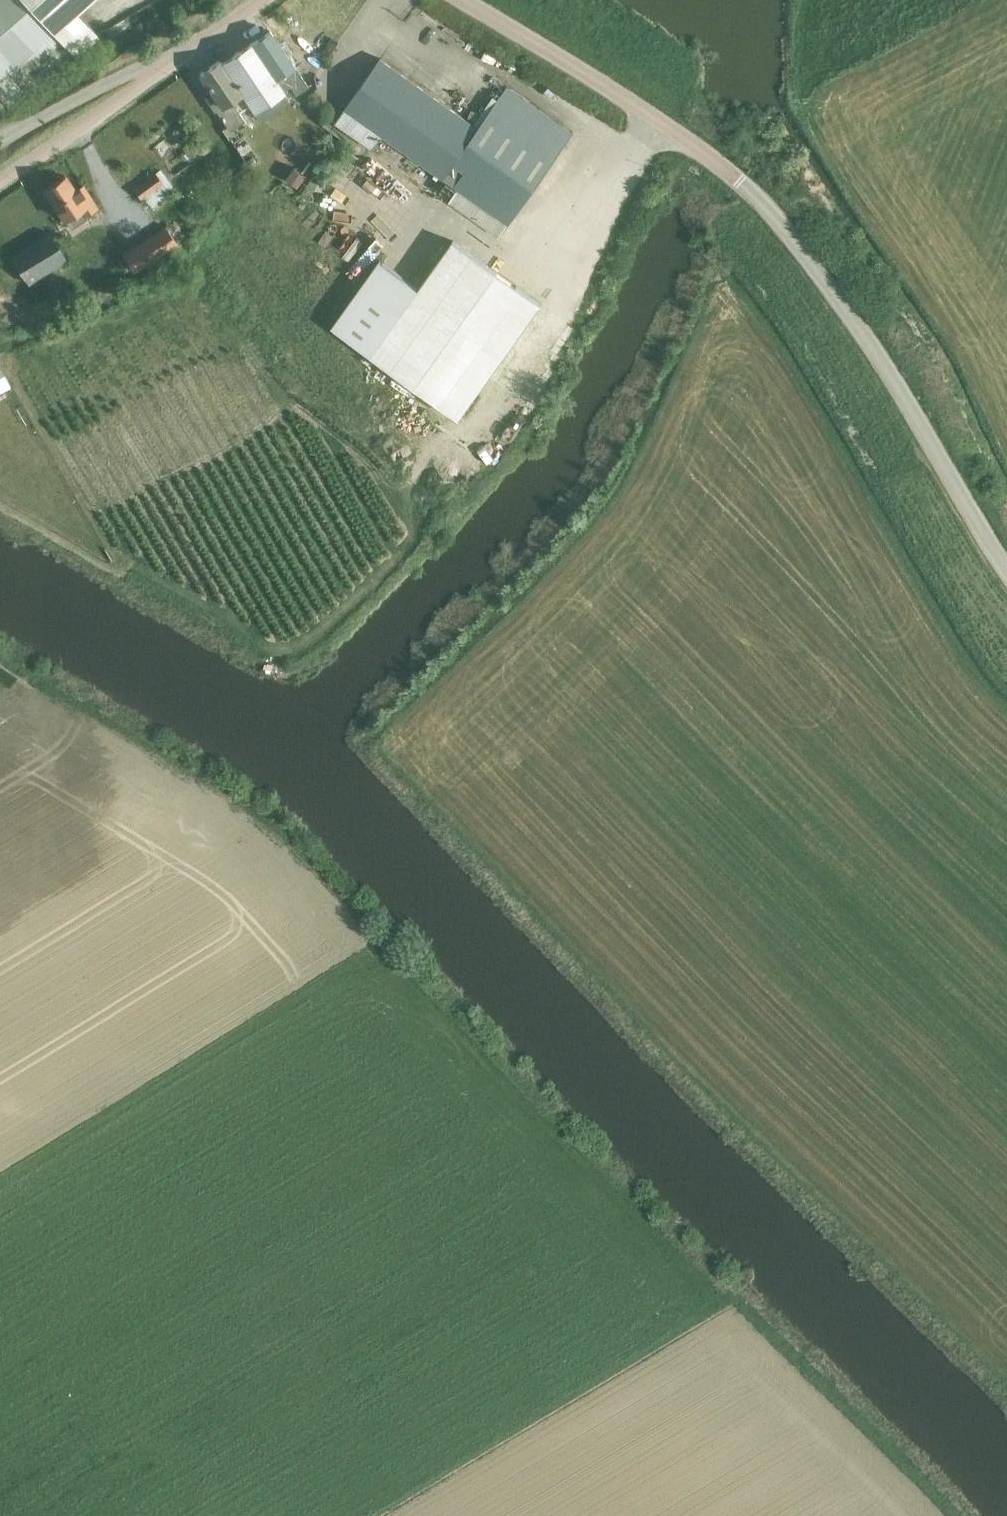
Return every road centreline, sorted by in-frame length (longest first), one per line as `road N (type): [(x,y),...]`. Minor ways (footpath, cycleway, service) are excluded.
road 1 (tertiary): [(1006,563),(821,265),(744,178),(461,0)]
road 2 (tertiary): [(167,67),(0,180)]
road 3 (unclassified): [(0,138),(132,68),(167,67)]

